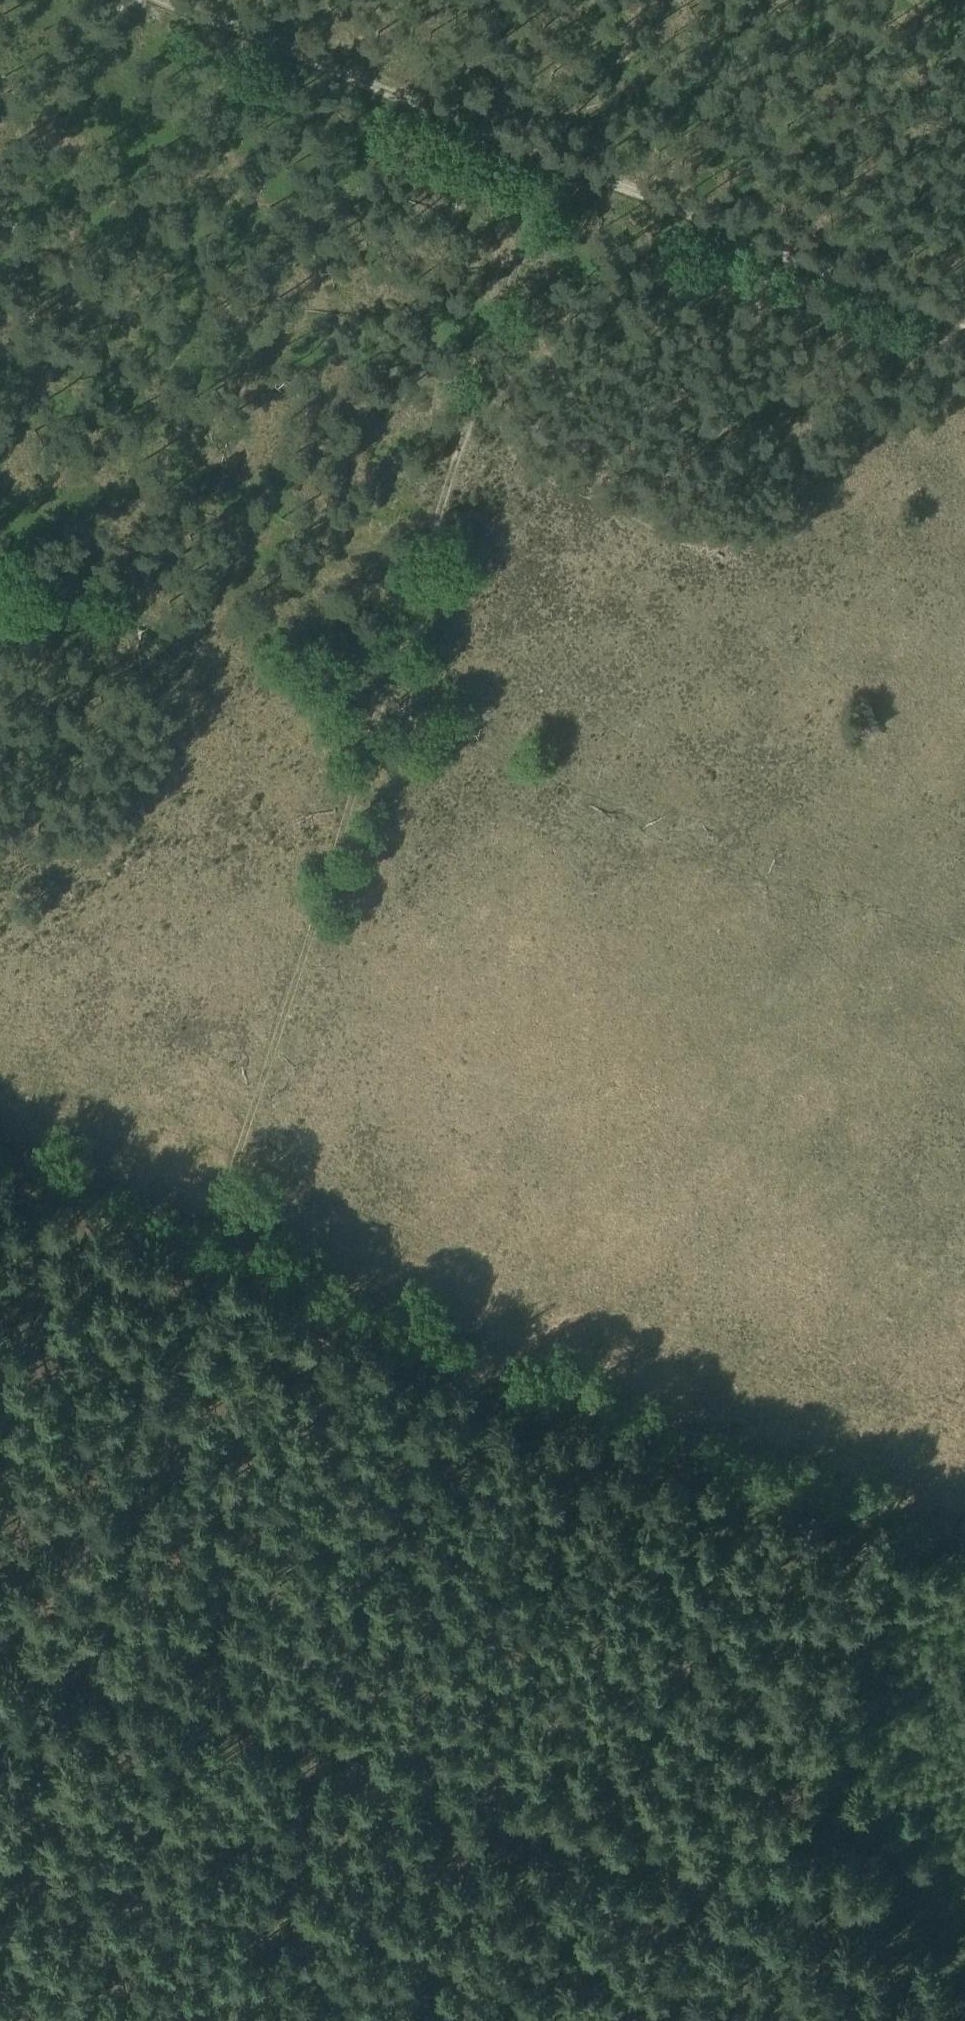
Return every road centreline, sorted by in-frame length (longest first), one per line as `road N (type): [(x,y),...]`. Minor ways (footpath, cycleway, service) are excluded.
road 1 (track): [(964,325),(165,0)]
road 2 (track): [(508,0),(466,127)]

